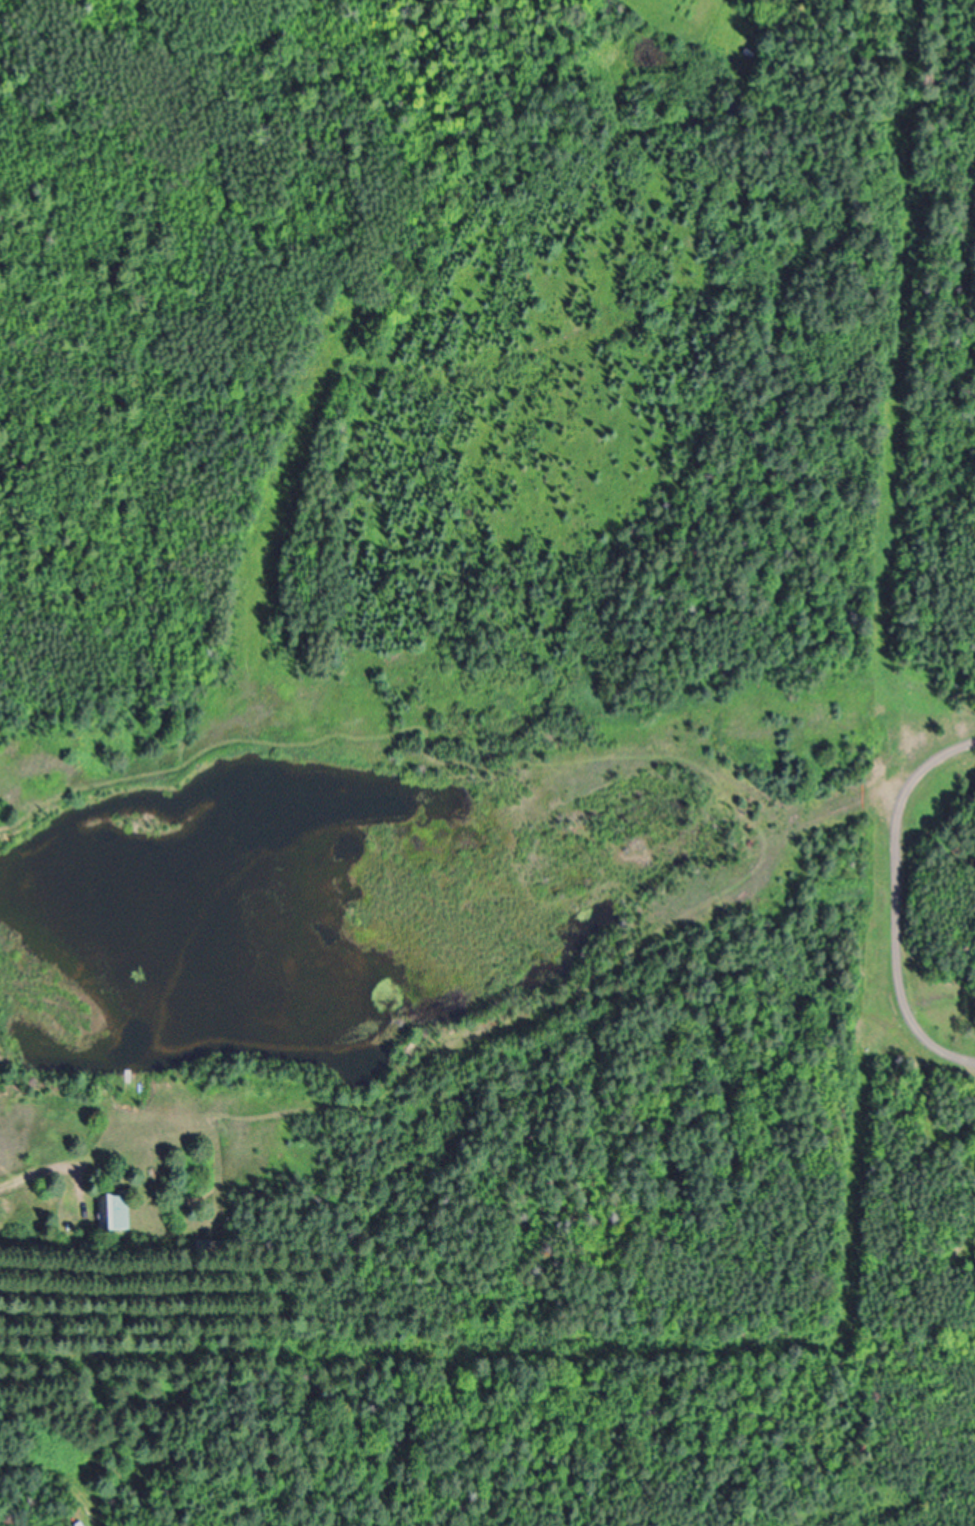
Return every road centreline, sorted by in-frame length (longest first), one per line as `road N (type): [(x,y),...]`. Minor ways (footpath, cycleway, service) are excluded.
road 1 (track): [(902,790),(810,821),(760,873),(653,941),(565,1013),(443,1050),(374,1106),(210,1129),(0,1187)]

